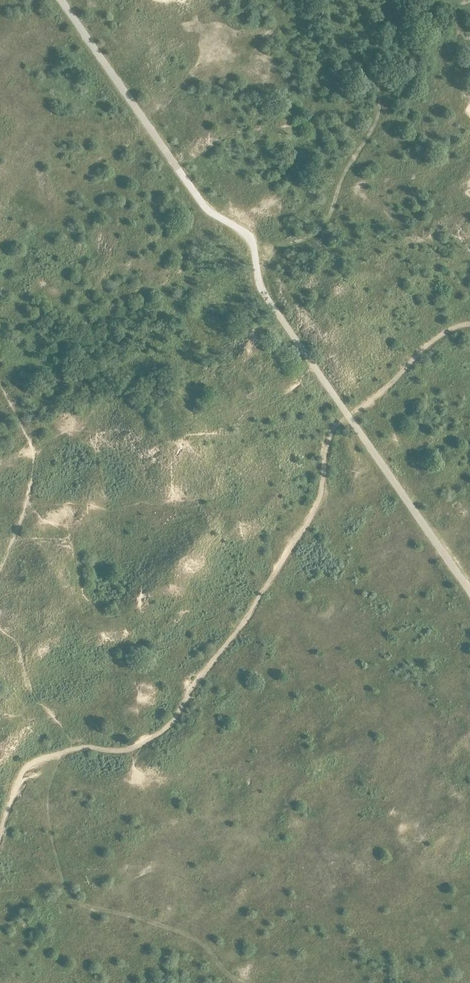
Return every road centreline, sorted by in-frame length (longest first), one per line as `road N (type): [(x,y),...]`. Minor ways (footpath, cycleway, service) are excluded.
road 1 (track): [(469,591),(272,305),(255,255)]
road 2 (track): [(255,255),(249,234),(200,201),(61,0)]

